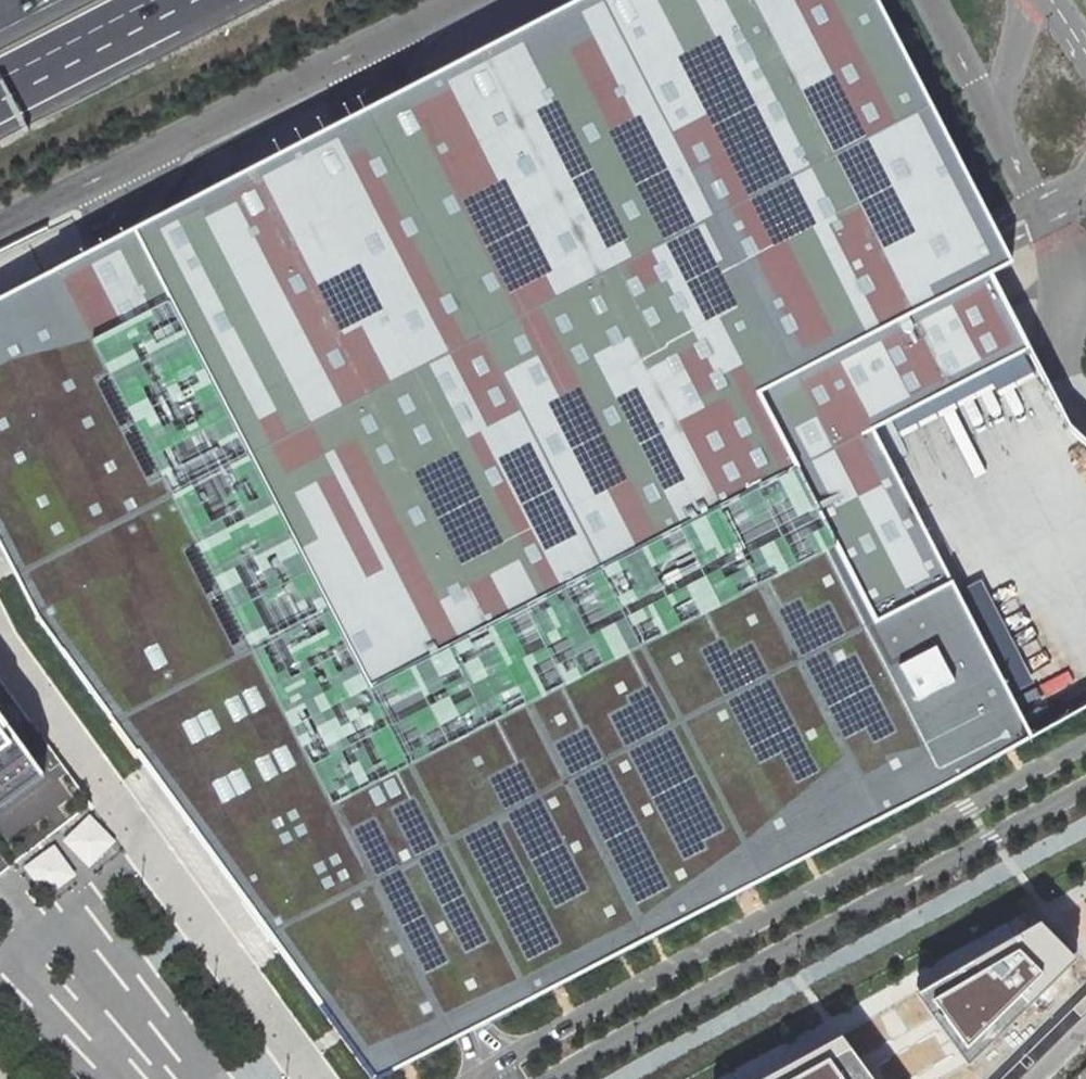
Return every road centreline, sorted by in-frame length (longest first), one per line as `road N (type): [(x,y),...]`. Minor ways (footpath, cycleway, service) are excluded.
road 1 (unclassified): [(1085,742),(475,1078)]
road 2 (unclassified): [(553,1078),(1085,786)]
road 3 (trunk): [(0,78),(152,0)]

